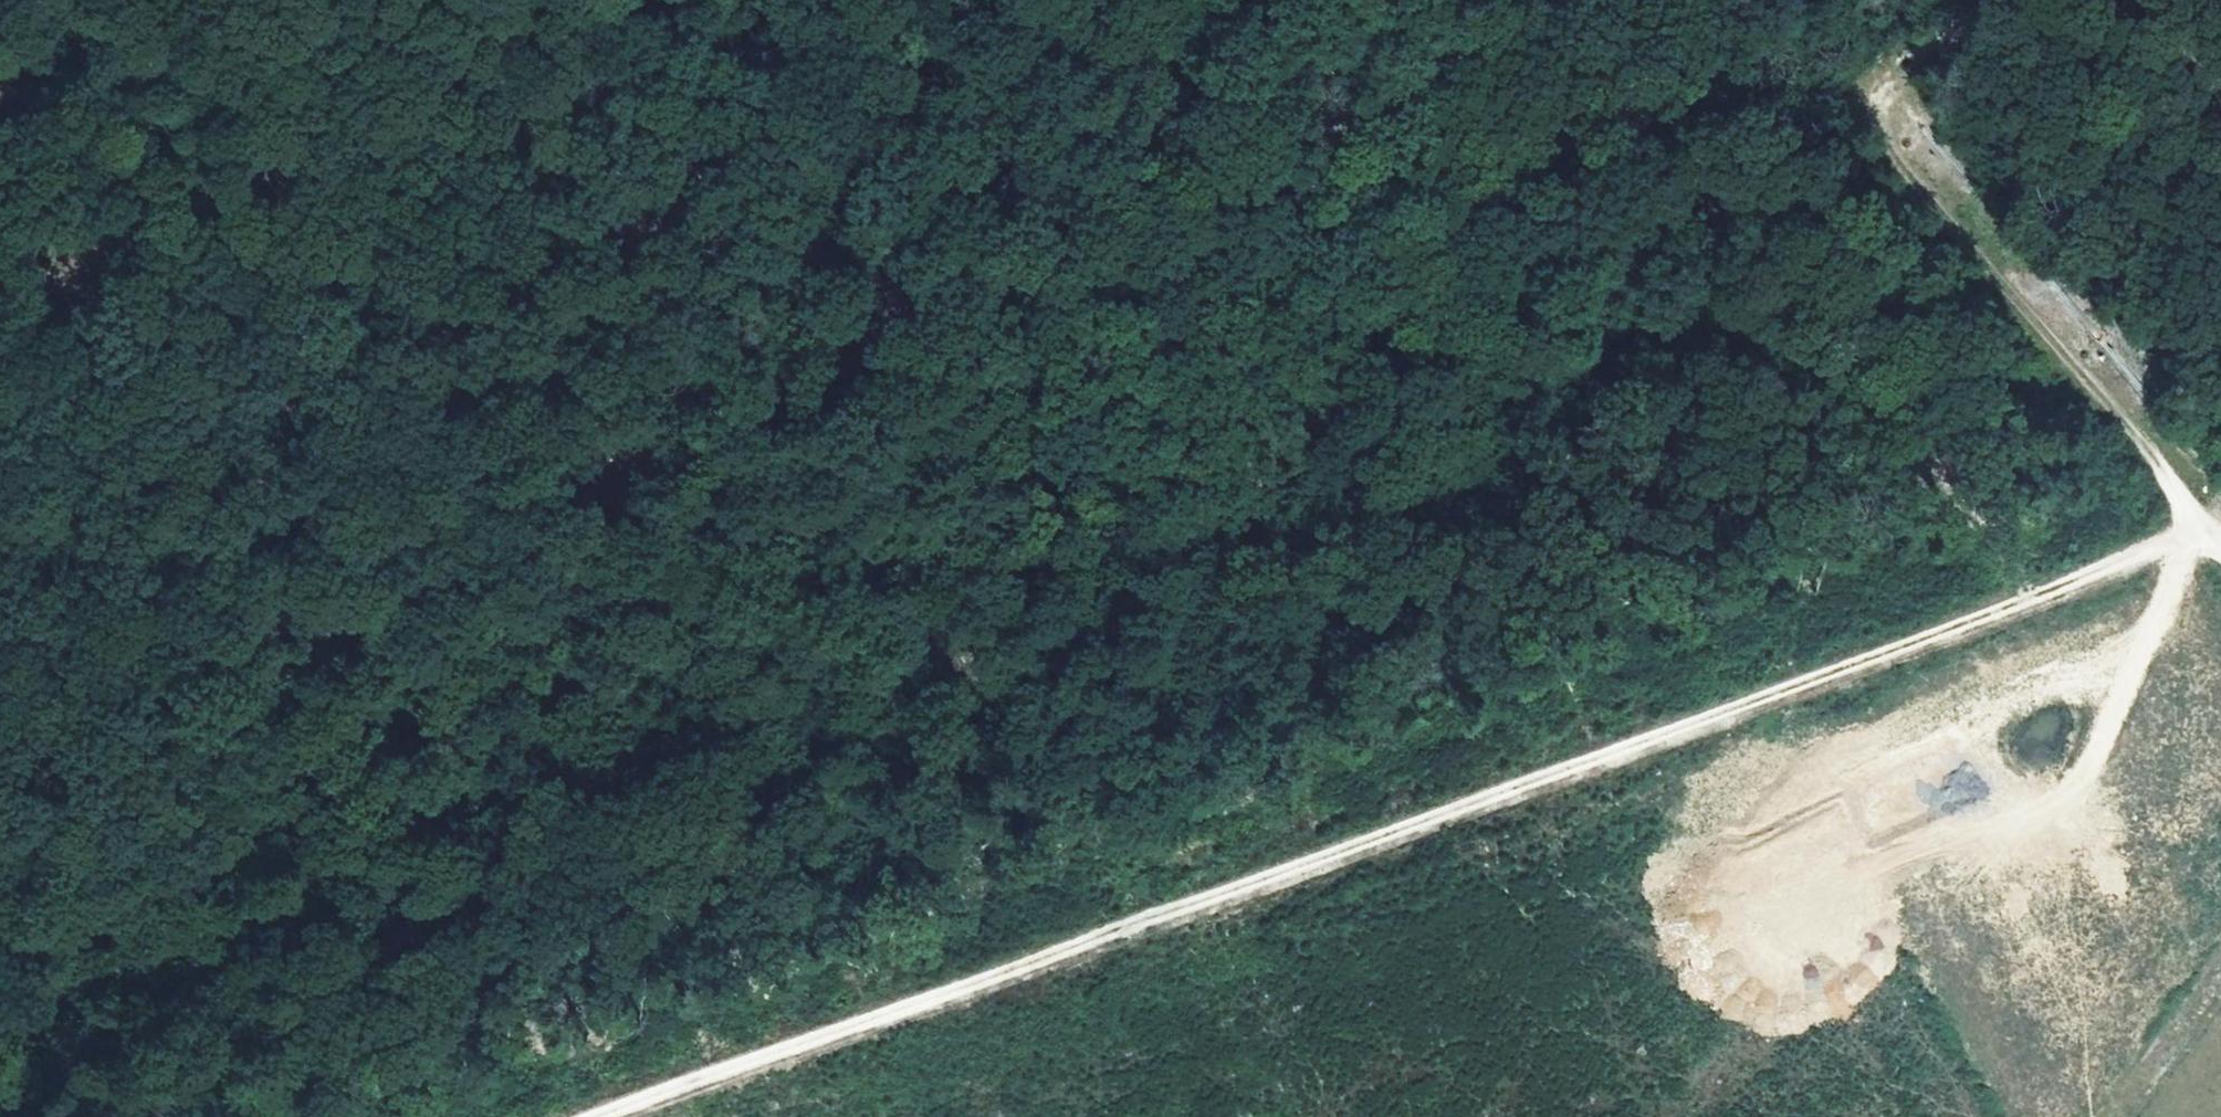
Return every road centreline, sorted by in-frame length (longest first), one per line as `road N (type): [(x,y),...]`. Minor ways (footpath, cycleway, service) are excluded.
road 1 (track): [(581,1116),(2209,520)]
road 2 (track): [(2220,537),(1866,117)]

